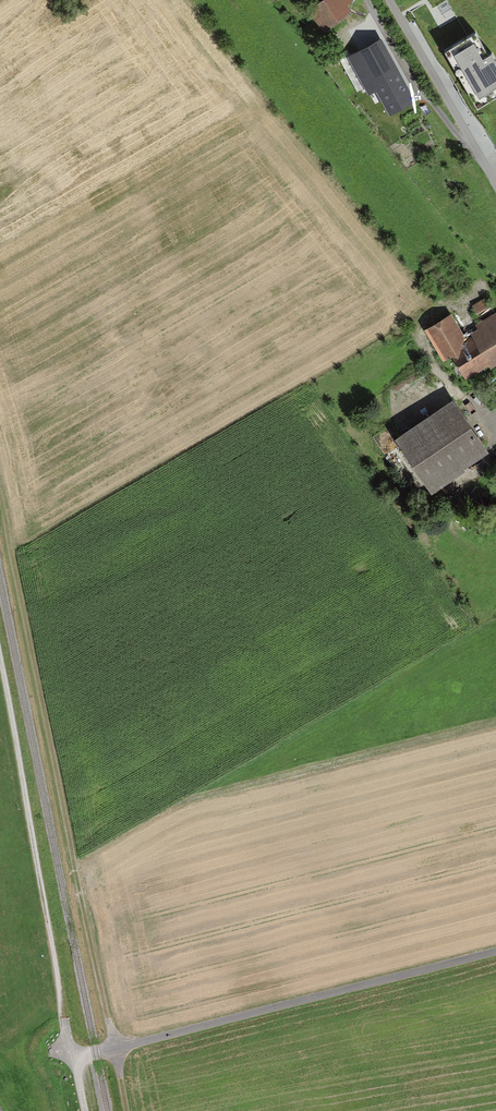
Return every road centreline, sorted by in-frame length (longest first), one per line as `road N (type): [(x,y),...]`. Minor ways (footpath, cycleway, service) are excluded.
road 1 (track): [(86,1110),(0,657)]
road 2 (residential): [(495,954),(75,1057)]
road 3 (residential): [(391,0),(495,187)]

